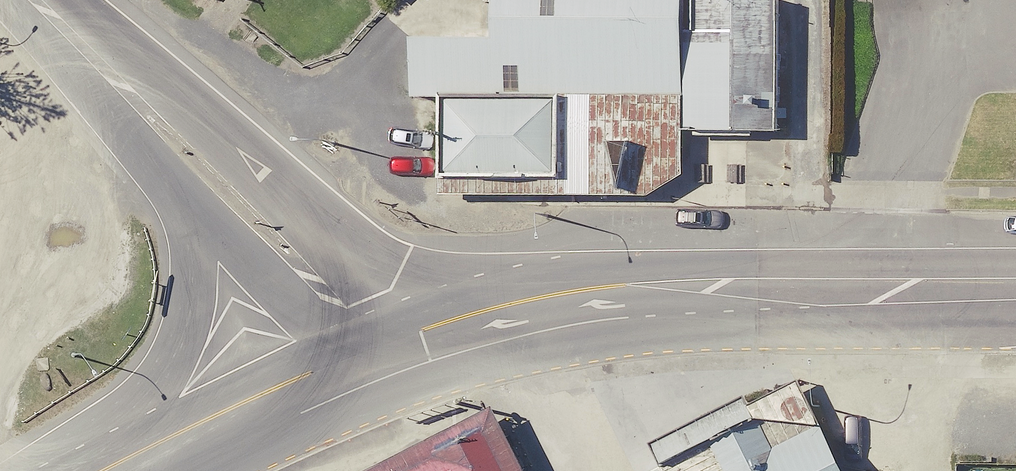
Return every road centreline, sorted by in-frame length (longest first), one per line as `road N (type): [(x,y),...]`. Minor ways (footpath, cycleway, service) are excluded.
road 1 (secondary): [(419,343),(514,324),(738,300),(1015,292)]
road 2 (primary): [(95,61),(238,161),(419,343)]
road 3 (primary): [(65,470),(173,365),(198,301),(207,210)]
road 4 (primary): [(115,470),(353,367)]
road 5 (primary): [(353,367),(207,210)]
road 6 (primary): [(207,210),(95,61)]

